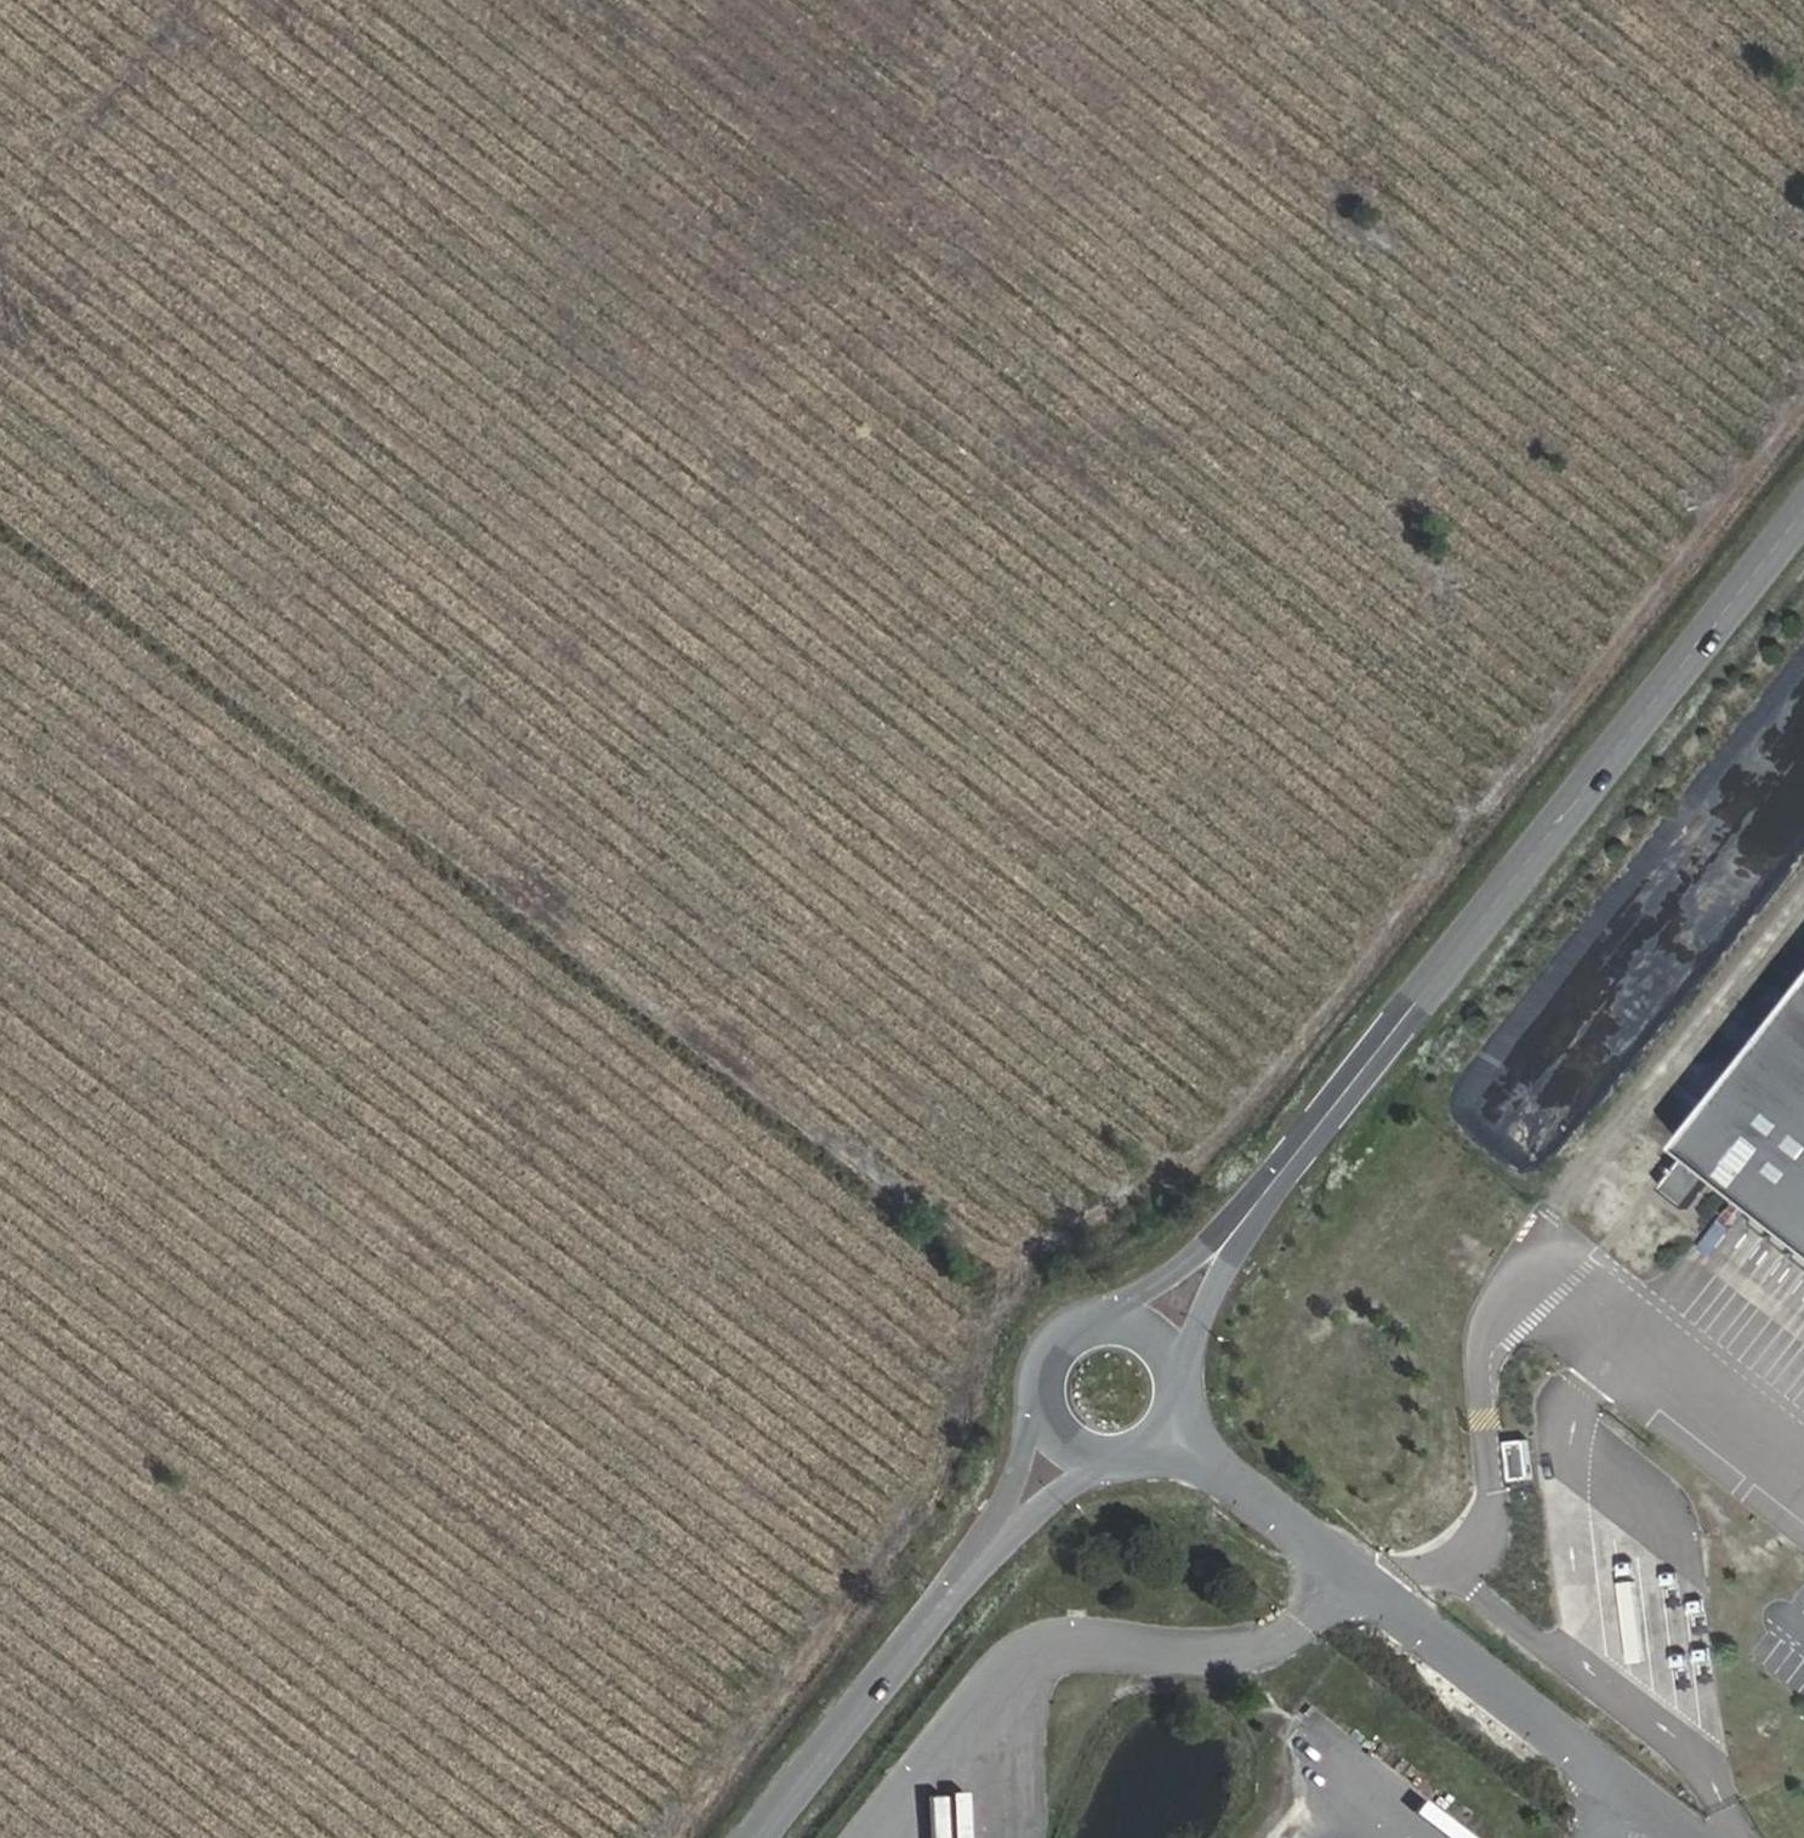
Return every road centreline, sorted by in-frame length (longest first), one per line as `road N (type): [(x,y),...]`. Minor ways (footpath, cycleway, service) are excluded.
road 1 (unclassified): [(1232,1240),(1803,512)]
road 2 (unclassified): [(1177,1431),(1694,1837)]
road 3 (unclassified): [(1005,1527),(760,1837)]
road 4 (unclassified): [(1232,1240),(1120,1329)]
road 5 (unclassified): [(1174,1362),(1232,1240)]
road 6 (unclassified): [(1044,1408),(1005,1527)]
road 7 (unclassified): [(1120,1329),(1099,1330),(1063,1350),(1044,1387),(1044,1408)]

